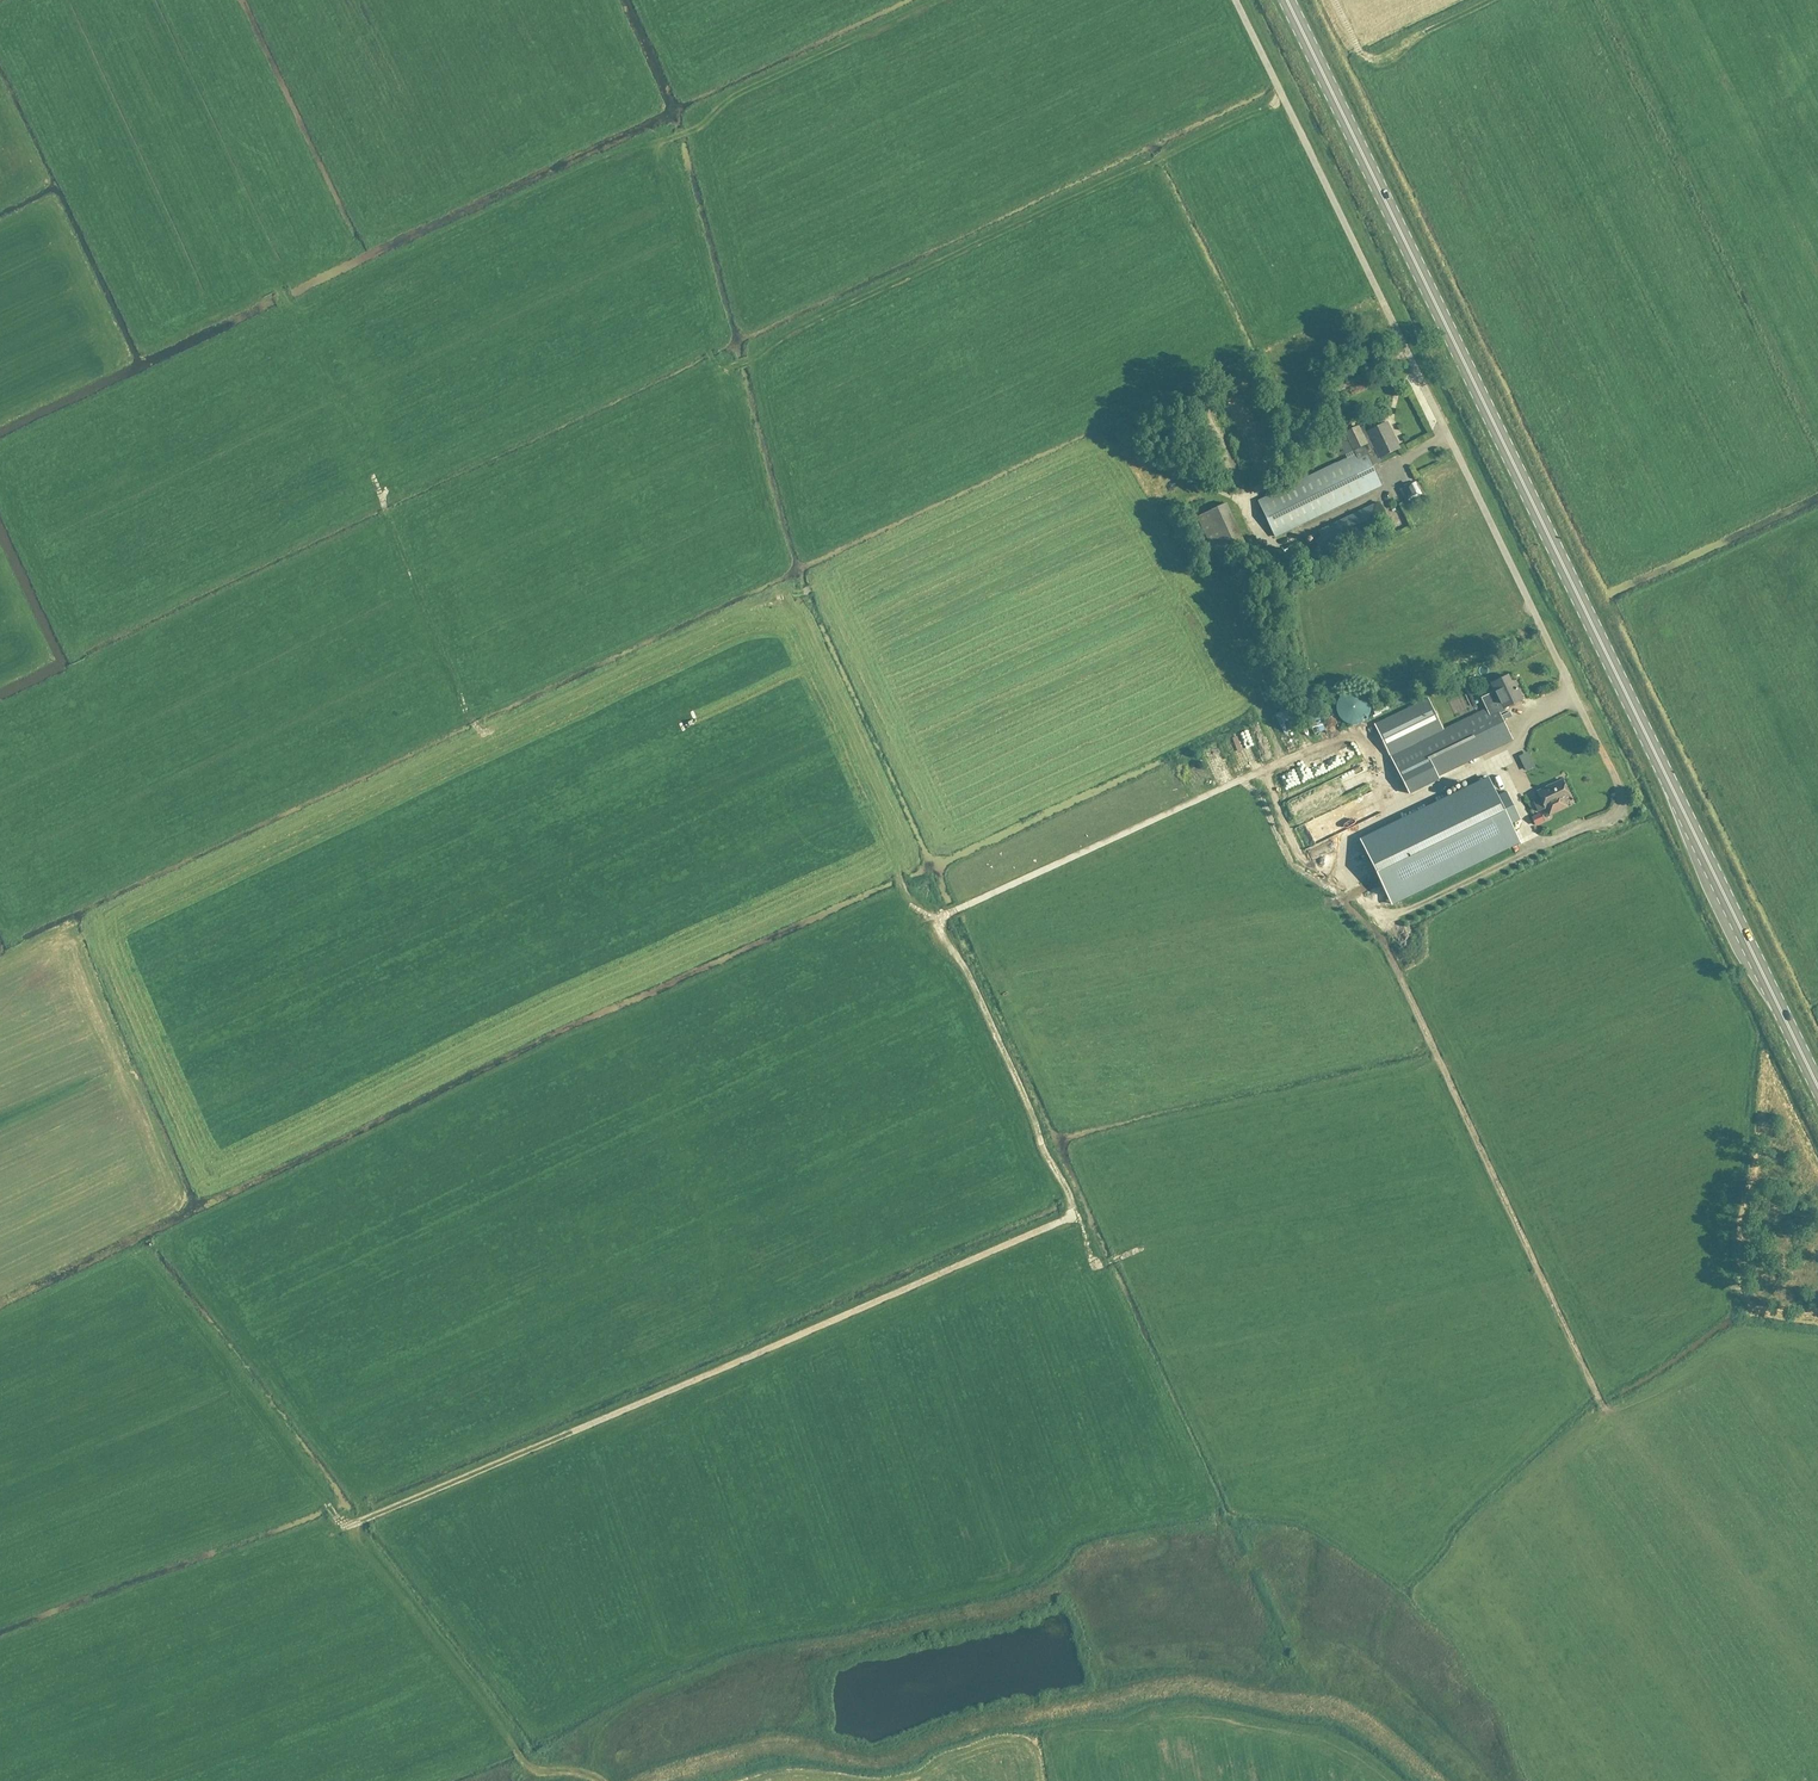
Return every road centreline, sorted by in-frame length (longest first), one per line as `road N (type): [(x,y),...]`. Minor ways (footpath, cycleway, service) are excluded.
road 1 (track): [(1279,762),(941,918),(936,928),(1037,1126),(1073,1218),(345,1528)]
road 2 (secondary): [(1287,0),(1817,1088)]
road 3 (unclassified): [(1570,689),(1234,0)]

